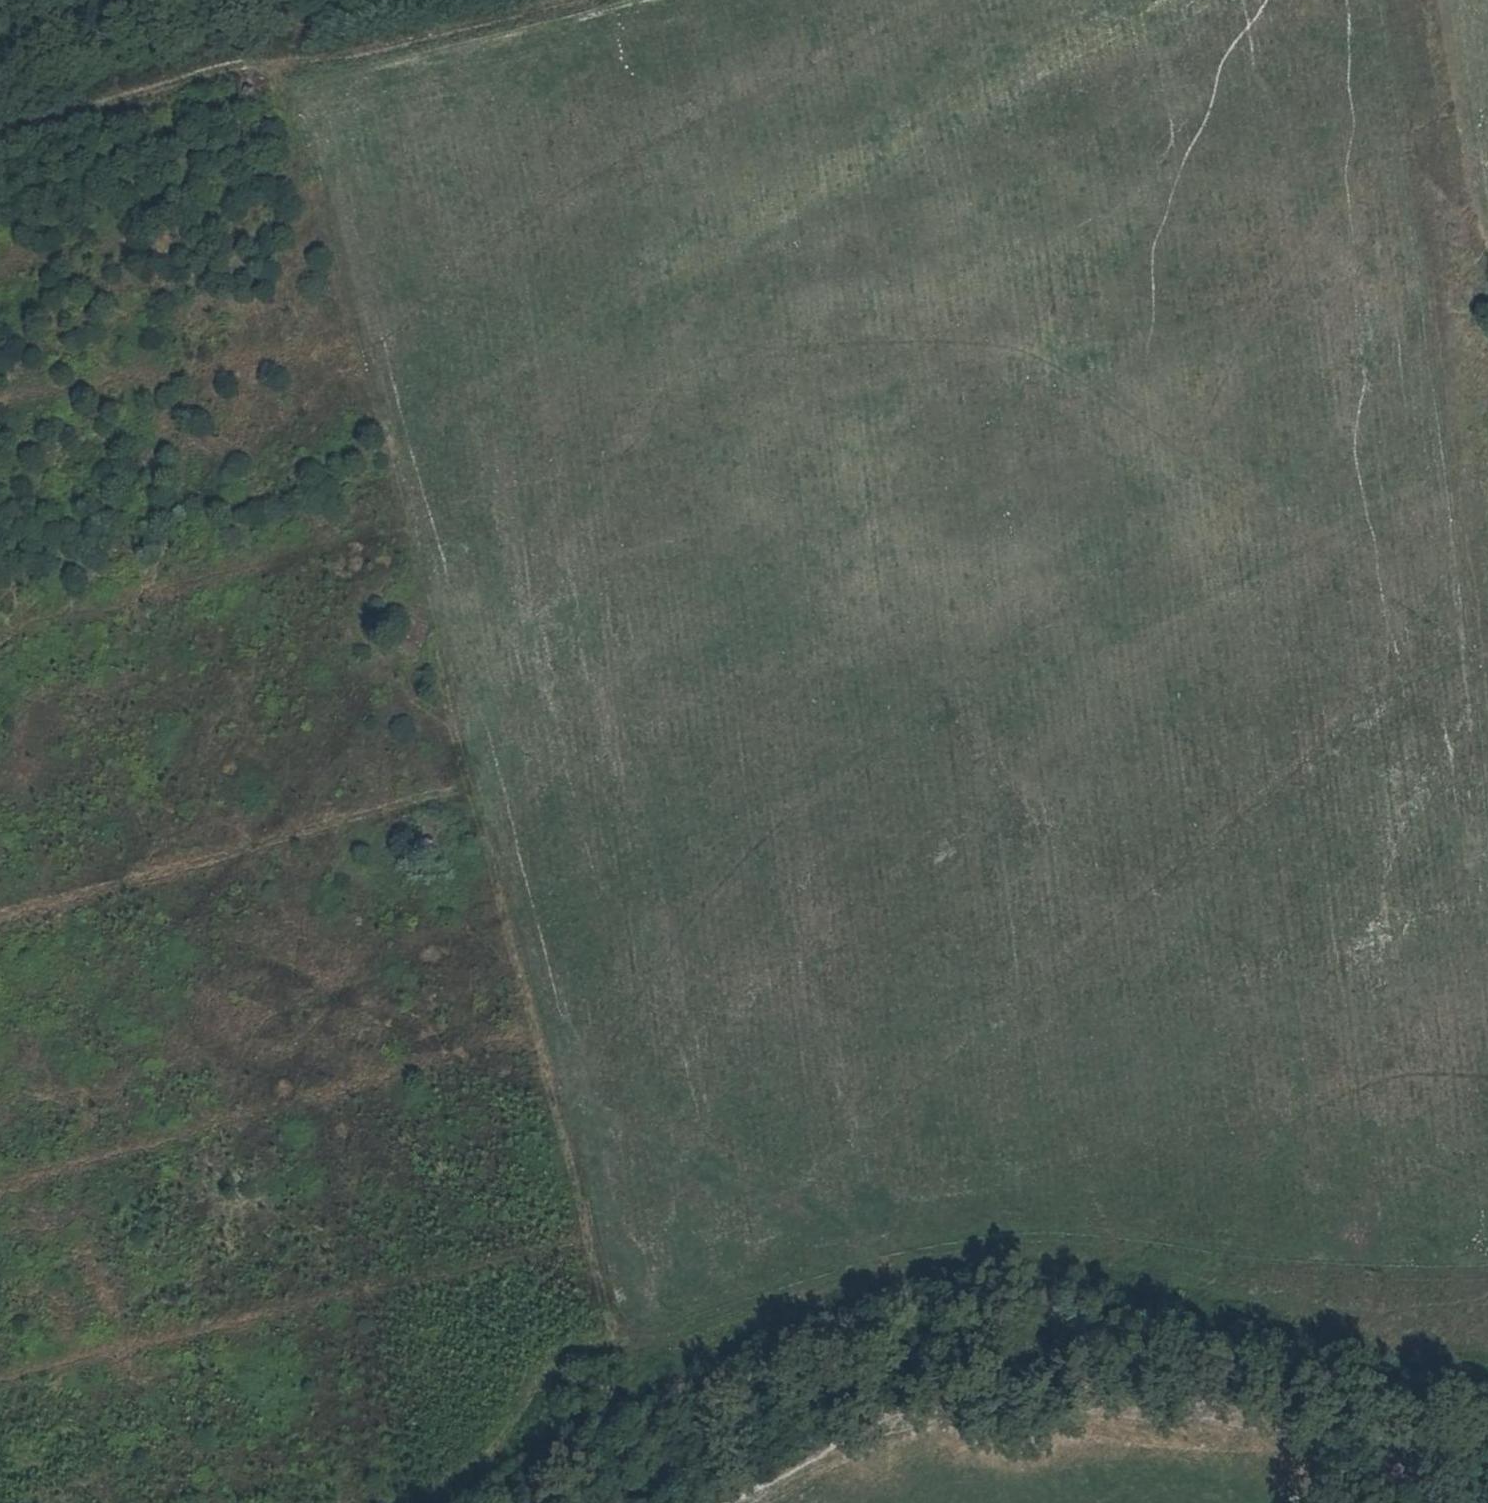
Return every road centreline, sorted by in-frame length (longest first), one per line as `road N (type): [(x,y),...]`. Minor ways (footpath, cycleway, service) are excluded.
road 1 (track): [(514,0),(0,120)]

